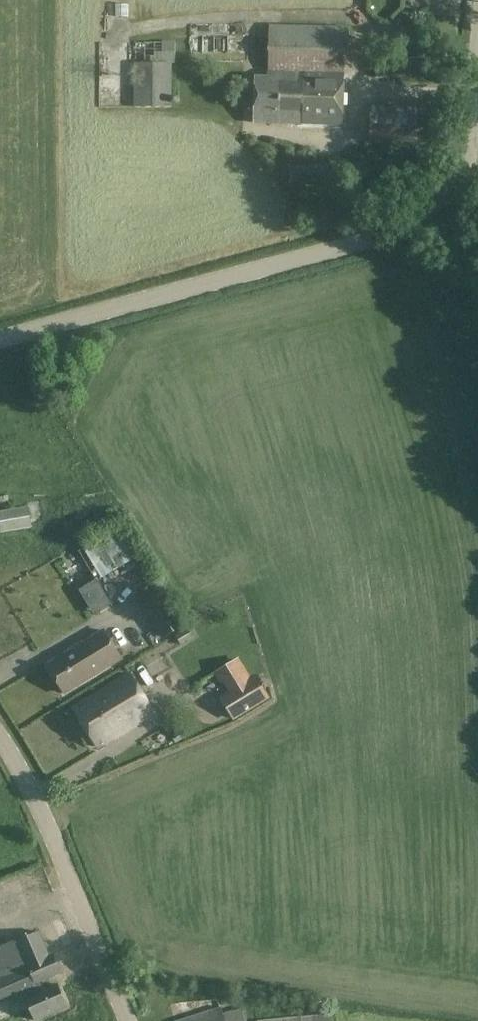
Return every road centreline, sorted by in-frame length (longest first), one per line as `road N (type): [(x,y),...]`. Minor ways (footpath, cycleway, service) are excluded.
road 1 (unclassified): [(0,337),(356,239),(431,211),(467,159),(477,17)]
road 2 (unclassified): [(132,1020),(0,744)]

